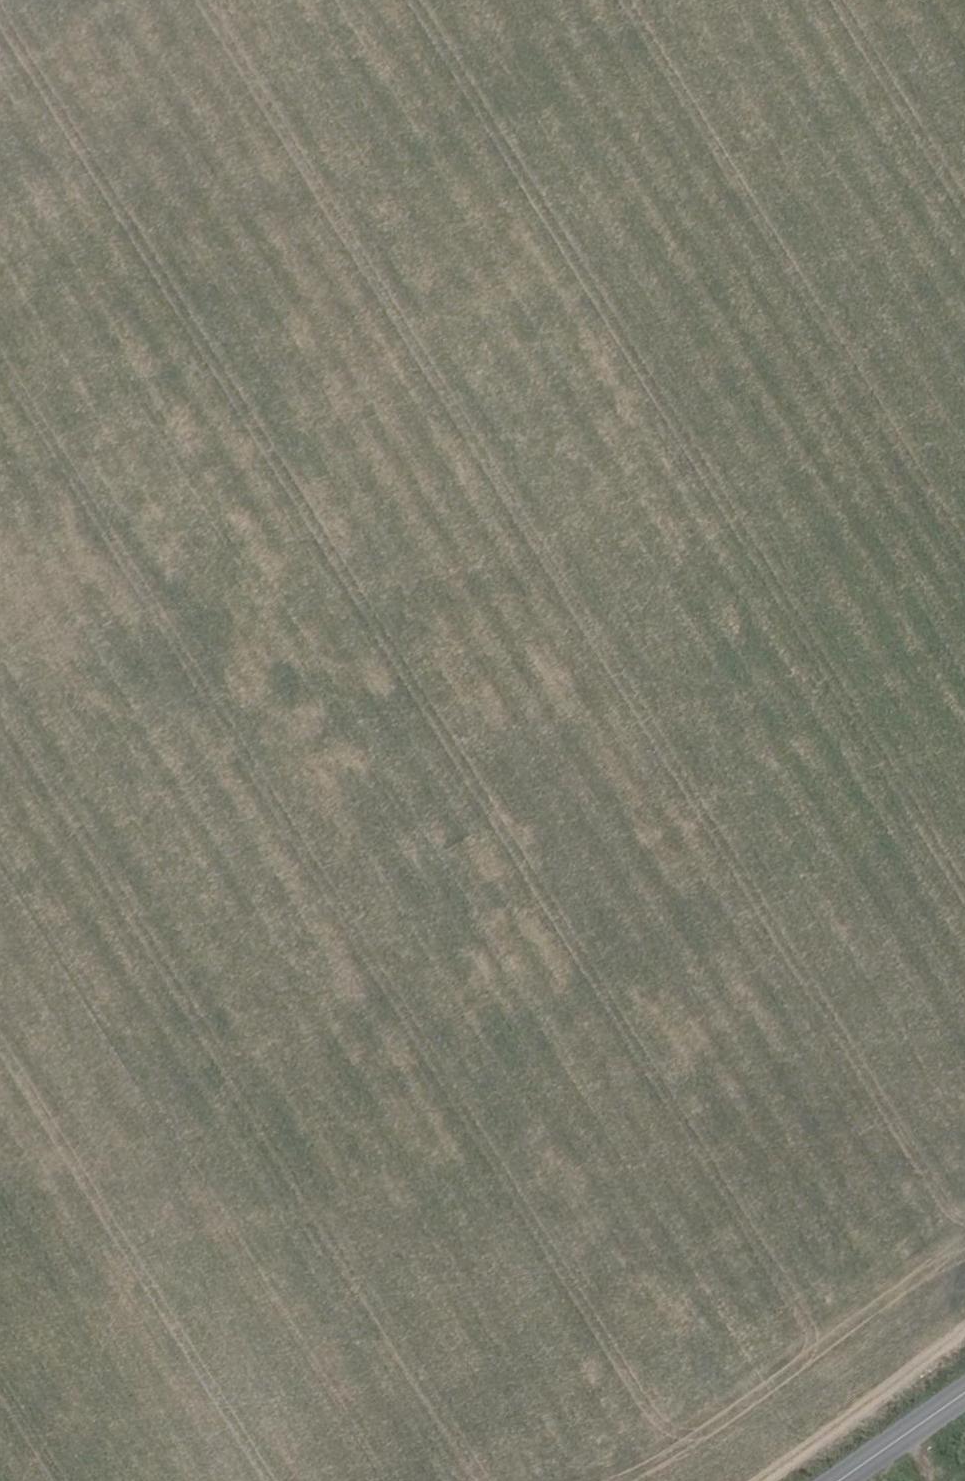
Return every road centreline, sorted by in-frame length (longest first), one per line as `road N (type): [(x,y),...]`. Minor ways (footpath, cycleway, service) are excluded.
road 1 (primary): [(964,132),(926,0)]
road 2 (tertiary): [(964,1411),(861,1480)]

